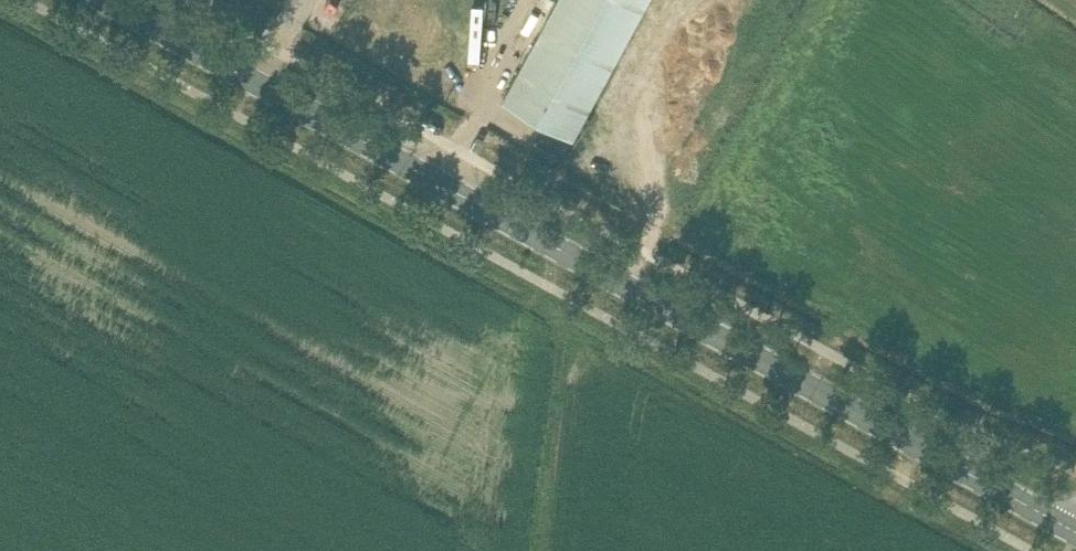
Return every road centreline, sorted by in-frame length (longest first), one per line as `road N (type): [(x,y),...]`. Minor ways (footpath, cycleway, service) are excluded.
road 1 (secondary): [(1075,533),(109,0)]

